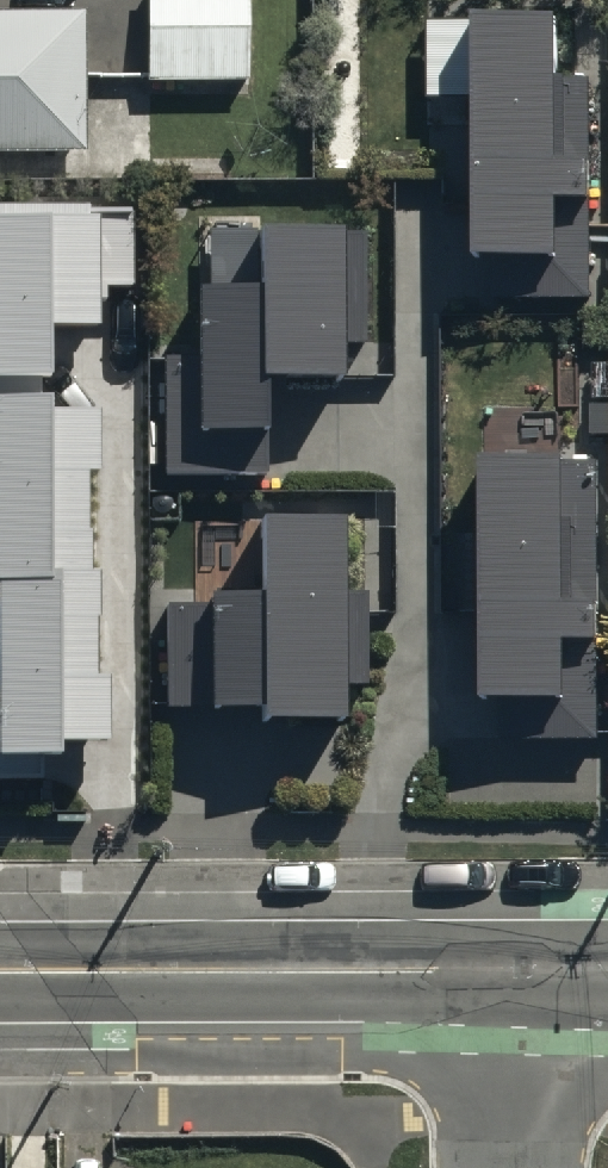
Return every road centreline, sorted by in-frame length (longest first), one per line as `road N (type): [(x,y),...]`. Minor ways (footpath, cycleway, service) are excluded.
road 1 (tertiary): [(0,973),(517,974)]
road 2 (residential): [(517,974),(518,1167)]

